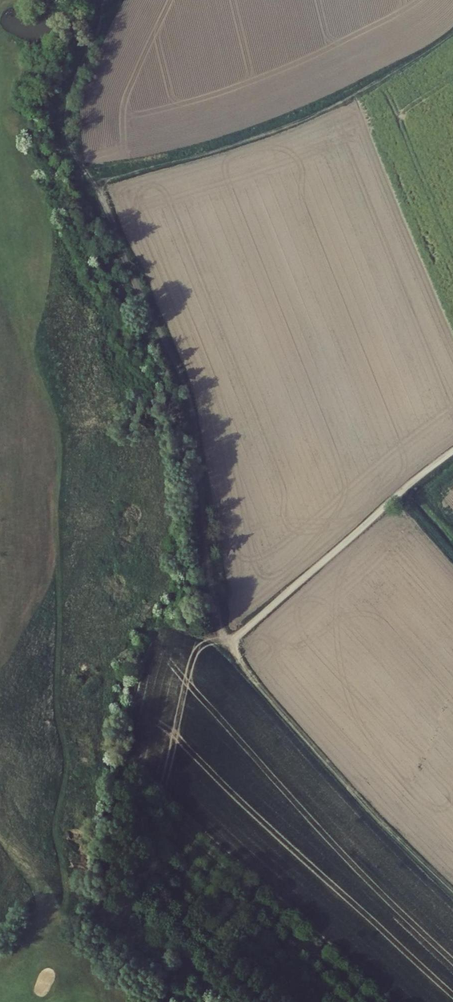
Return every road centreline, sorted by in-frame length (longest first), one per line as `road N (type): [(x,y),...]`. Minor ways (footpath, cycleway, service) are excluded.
road 1 (track): [(452,891),(337,774),(220,625),(197,416),(73,113),(103,56),(118,0)]
road 2 (track): [(96,182),(350,95),(452,32)]
road 3 (unclassified): [(452,451),(229,644)]

